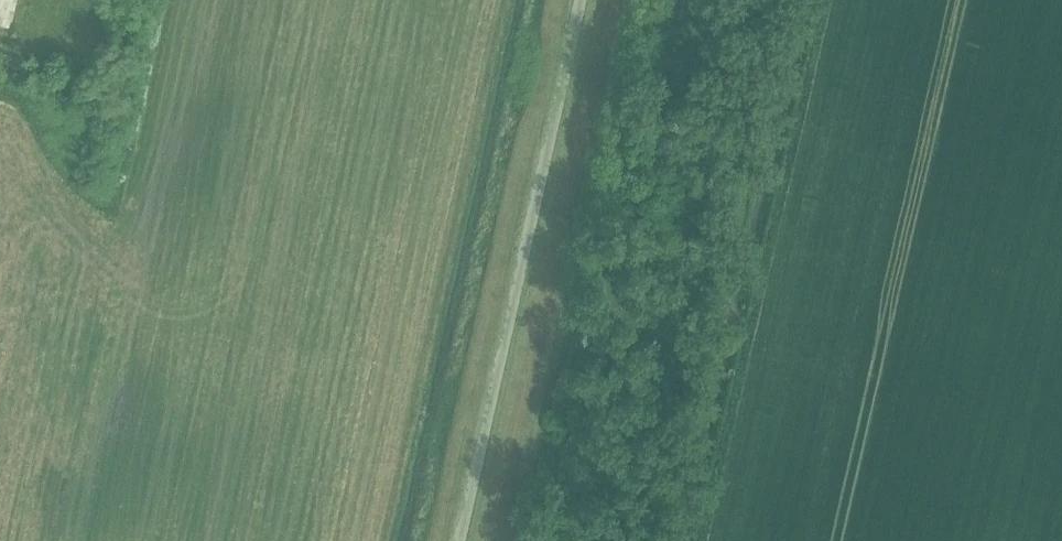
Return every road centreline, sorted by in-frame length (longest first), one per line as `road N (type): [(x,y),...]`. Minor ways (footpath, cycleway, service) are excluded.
road 1 (unclassified): [(579,0),(459,540)]

